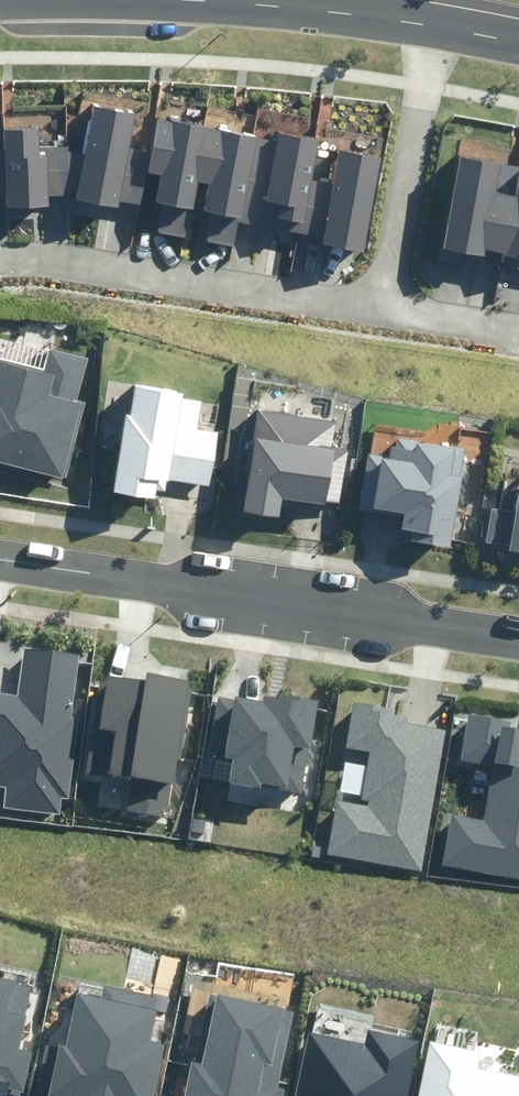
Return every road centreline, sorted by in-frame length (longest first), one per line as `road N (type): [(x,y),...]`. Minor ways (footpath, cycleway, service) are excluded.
road 1 (residential): [(0,560),(518,639)]
road 2 (residential): [(0,268),(382,311)]
road 3 (residential): [(437,28),(335,11),(125,0)]
road 4 (residential): [(437,28),(382,311)]
road 5 (residential): [(382,311),(518,332)]

